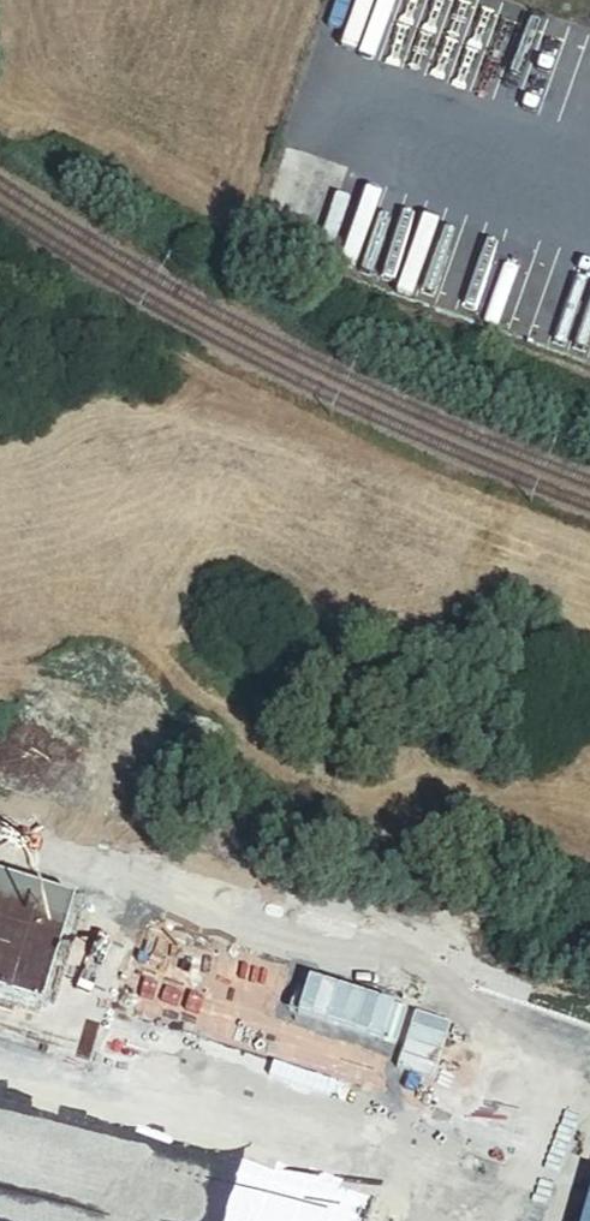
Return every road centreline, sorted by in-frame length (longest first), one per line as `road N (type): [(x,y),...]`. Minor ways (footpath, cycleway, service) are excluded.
road 1 (unclassified): [(589,1030),(456,987),(441,1041),(484,1133),(486,1164),(470,1220)]

